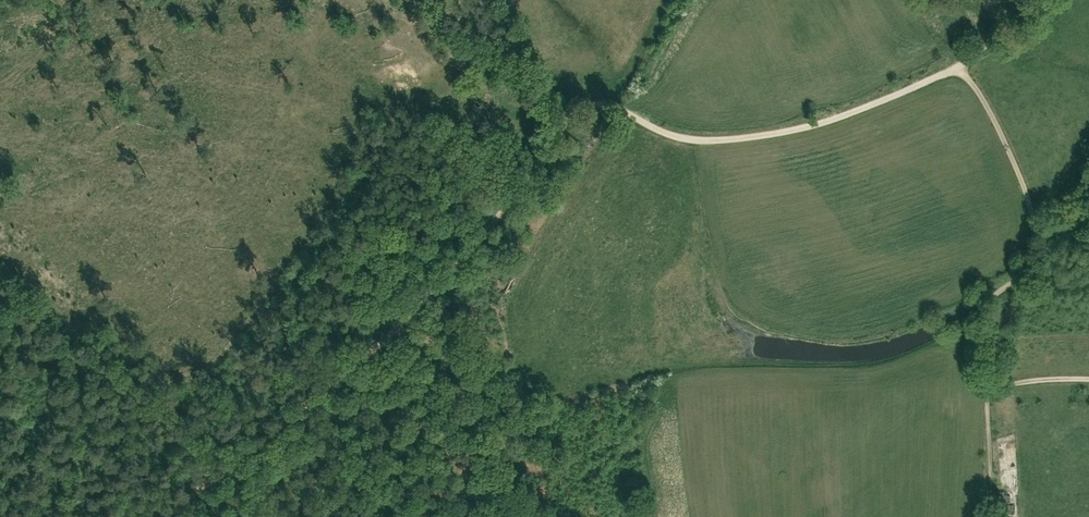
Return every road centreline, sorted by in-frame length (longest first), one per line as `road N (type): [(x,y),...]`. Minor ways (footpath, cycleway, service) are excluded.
road 1 (track): [(568,116),(598,103),(680,138),(731,140),(842,115),(958,65),(998,128),(1034,229),(1028,268),(981,316),(986,383)]
road 2 (track): [(165,516),(300,412),(444,279),(568,116)]
road 3 (track): [(352,0),(427,31),(555,100),(568,116)]
road 4 (track): [(208,483),(106,379),(38,407)]
road 5 (track): [(986,383),(989,516)]

